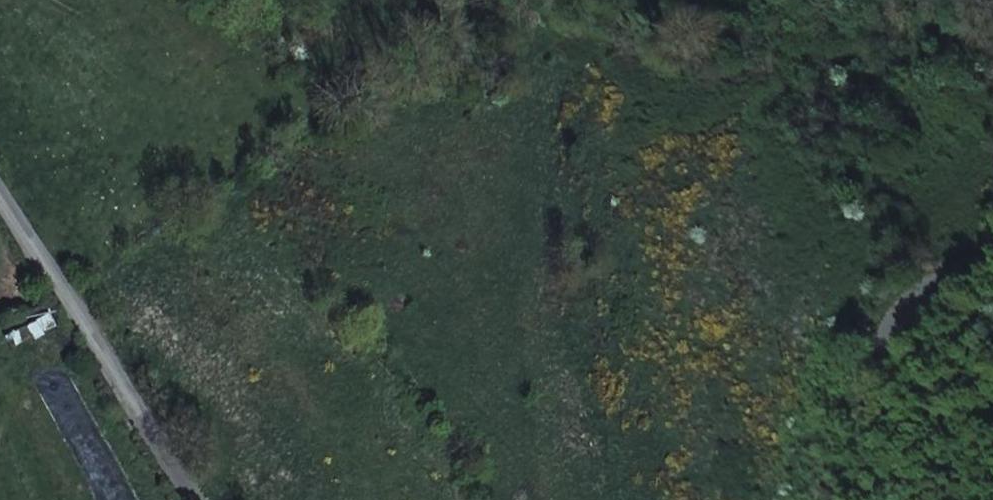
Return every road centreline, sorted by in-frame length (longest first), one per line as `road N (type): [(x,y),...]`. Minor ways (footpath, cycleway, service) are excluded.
road 1 (unclassified): [(0,199),(197,499)]
road 2 (unclassified): [(851,499),(862,379),(903,283),(992,251)]

